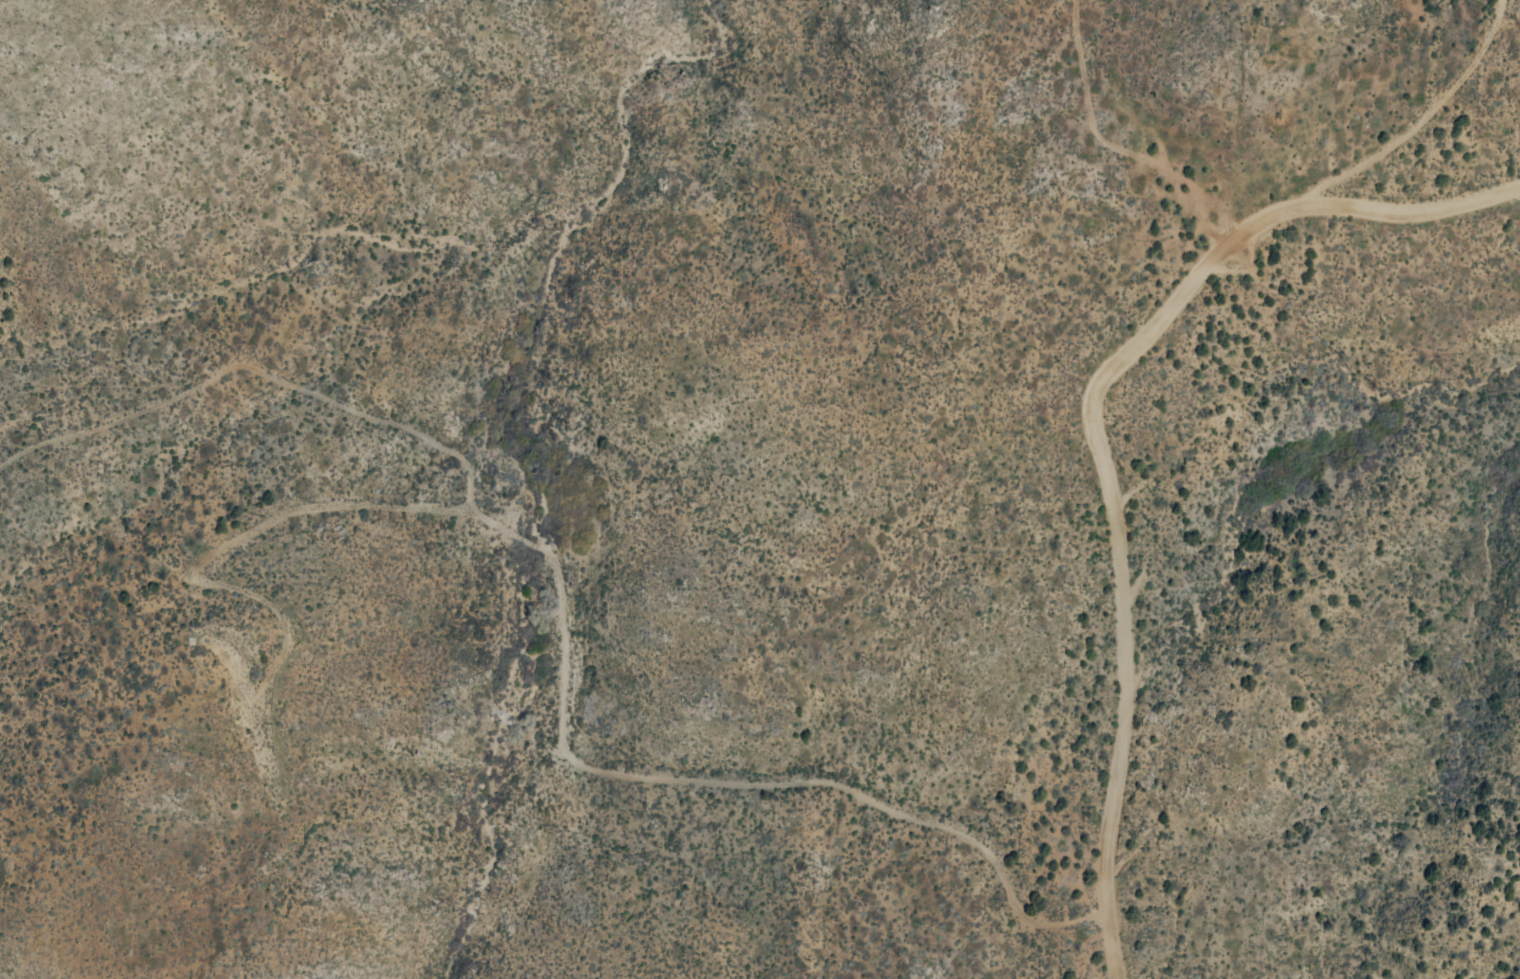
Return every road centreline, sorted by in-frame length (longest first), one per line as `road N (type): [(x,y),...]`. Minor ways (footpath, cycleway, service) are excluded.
road 1 (track): [(1112,923),(1037,925),(968,837),(827,782),(653,780),(580,763),(567,750),(564,727),(556,564),(542,546),(461,511),(330,506),(292,513),(204,561),(203,580),(264,600),(291,629),(292,644),(259,703)]
road 2 (track): [(1119,978),(1107,858),(1132,660),(1093,410),(1110,373),(1242,230),(1283,207),(1448,209),(1519,188)]

